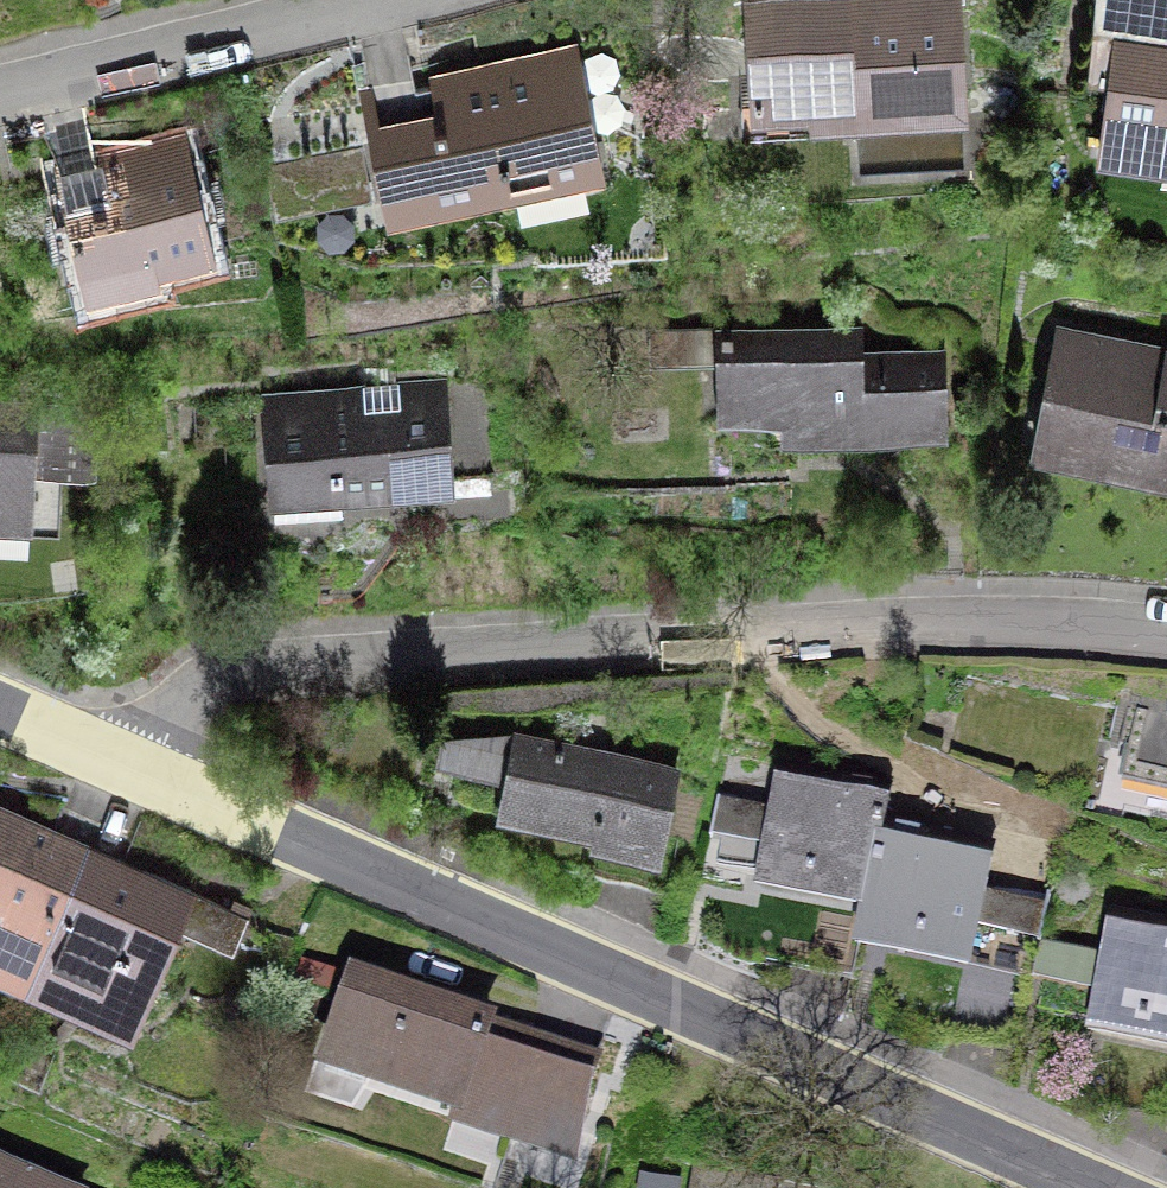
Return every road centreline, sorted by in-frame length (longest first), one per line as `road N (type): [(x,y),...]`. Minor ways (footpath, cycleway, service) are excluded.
road 1 (residential): [(1166,625),(1122,617),(332,664),(255,687),(140,778)]
road 2 (tertiary): [(140,778),(1093,1187)]
road 3 (residential): [(426,0),(0,99)]
road 4 (tertiary): [(0,717),(140,778)]

